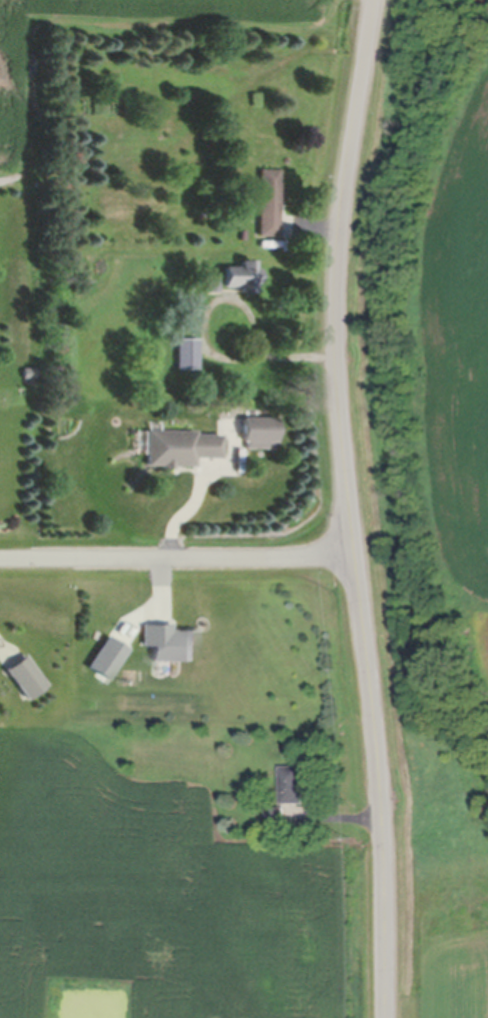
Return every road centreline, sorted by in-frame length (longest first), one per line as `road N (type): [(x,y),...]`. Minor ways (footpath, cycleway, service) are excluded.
road 1 (secondary): [(389,1017),(379,738),(339,315),(375,0)]
road 2 (residential): [(359,559),(0,558)]

